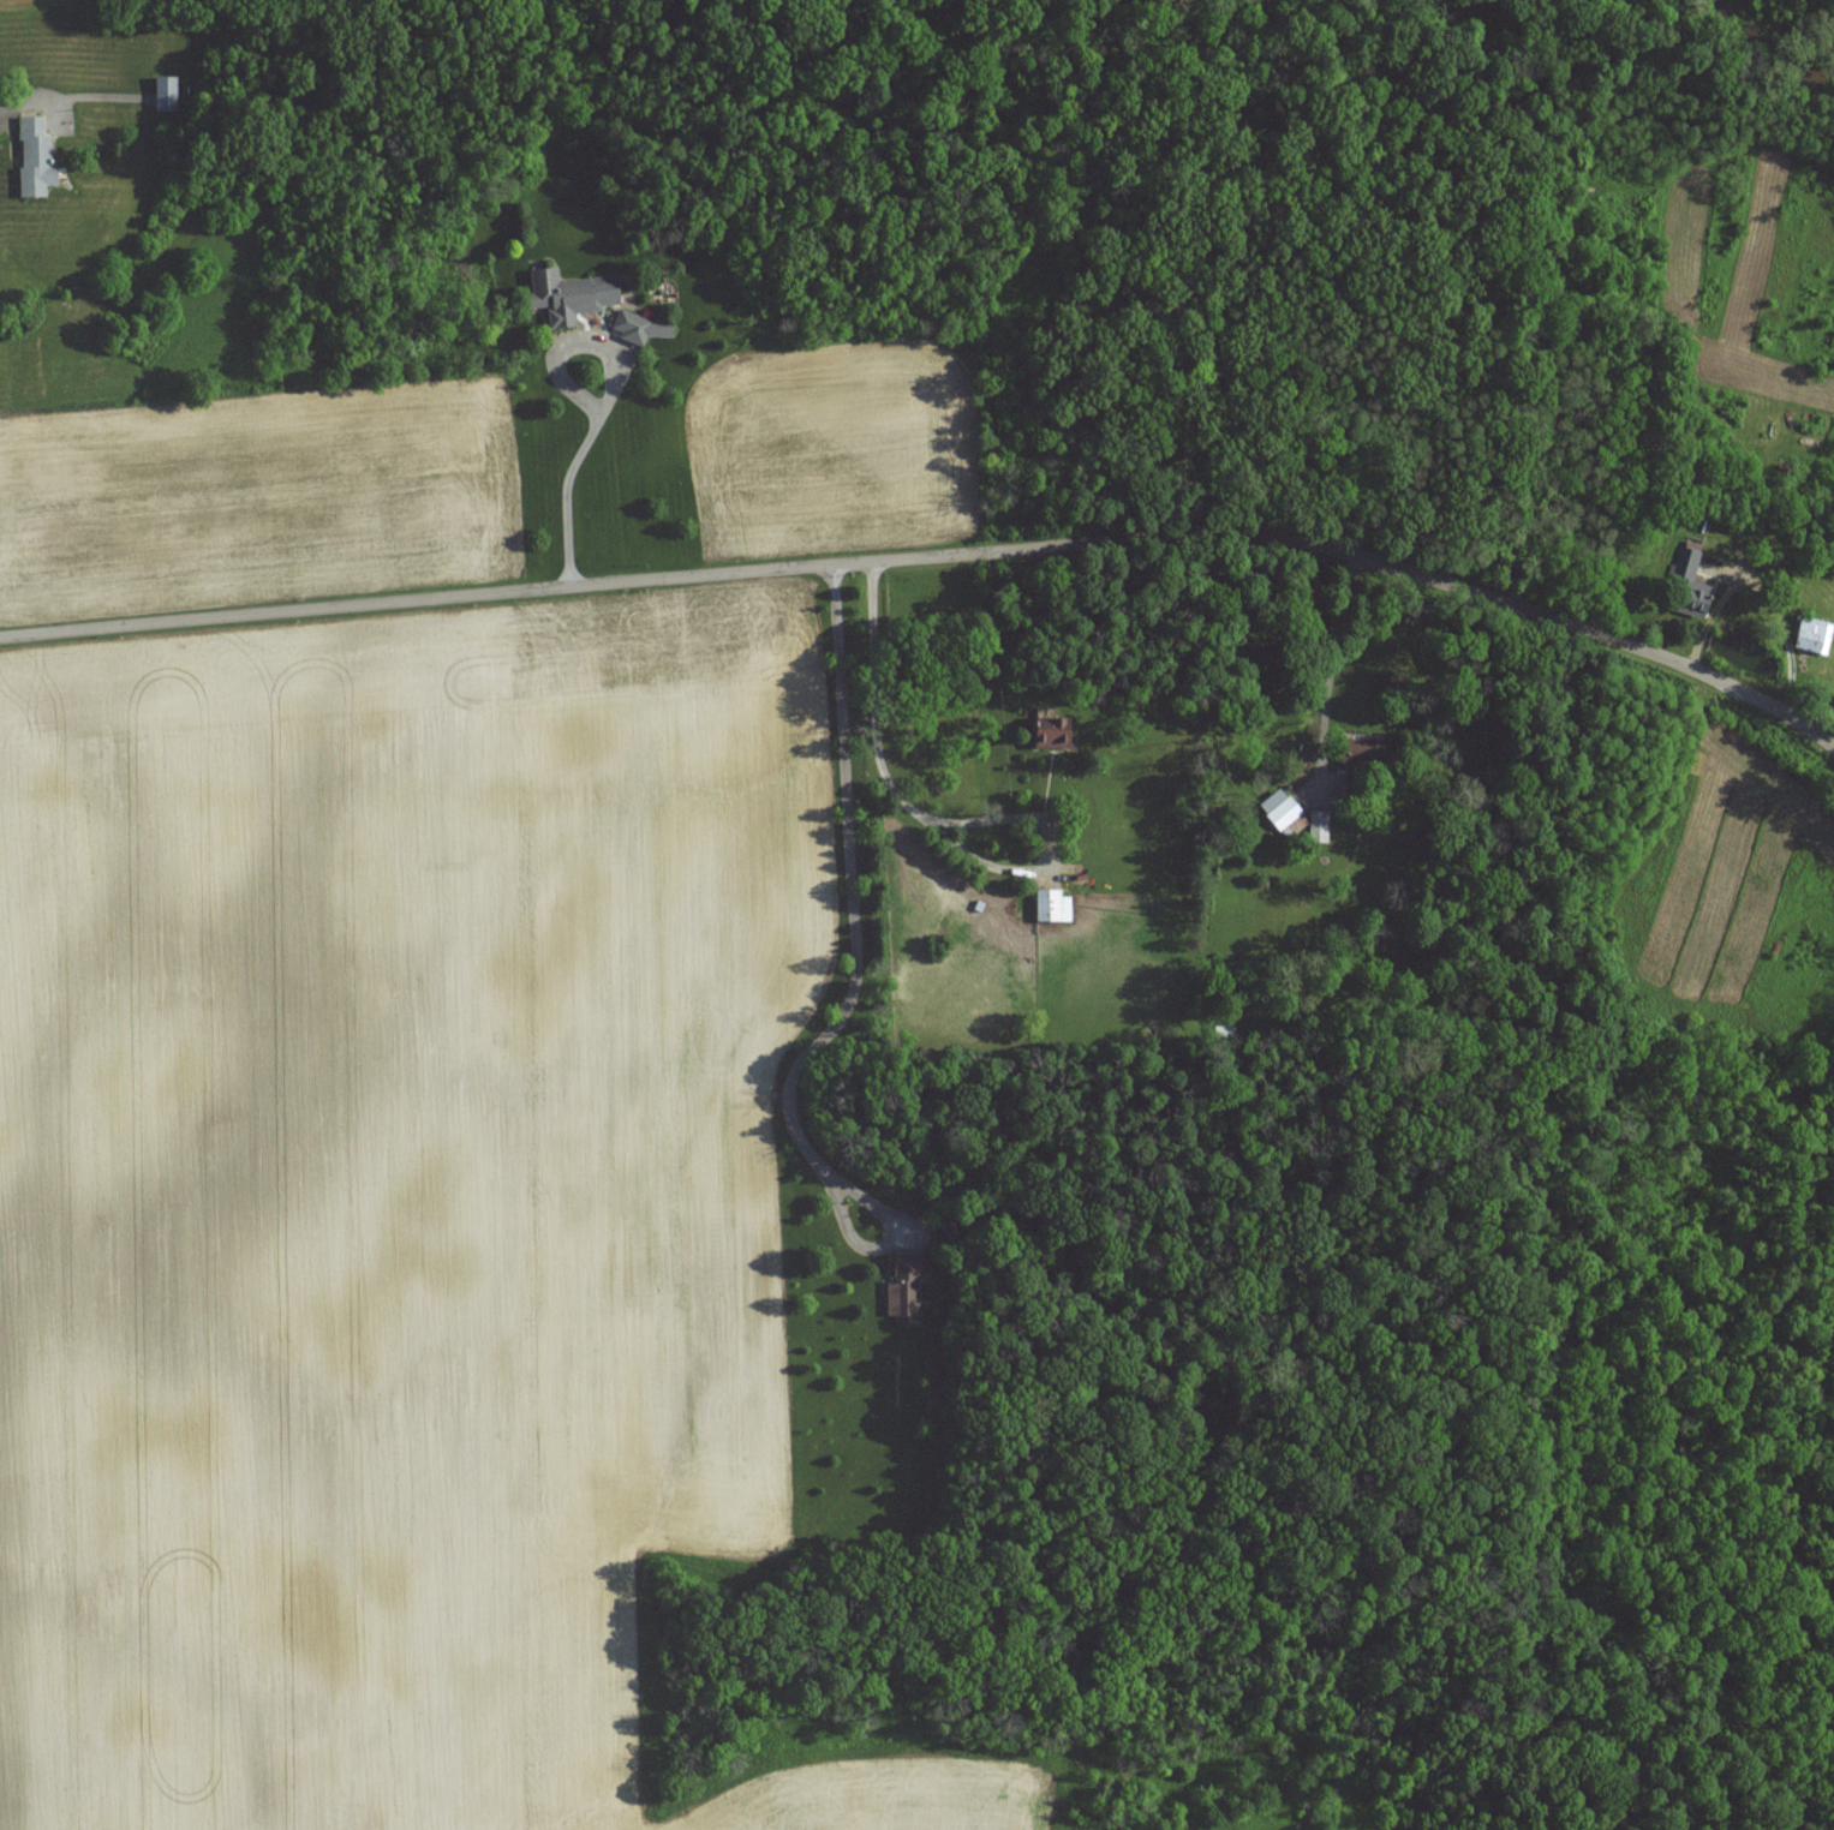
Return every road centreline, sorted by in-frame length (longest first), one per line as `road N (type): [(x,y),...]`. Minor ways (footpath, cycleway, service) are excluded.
road 1 (residential): [(0,636),(1230,533),(1321,544),(1545,612),(1743,689),(1833,746)]

